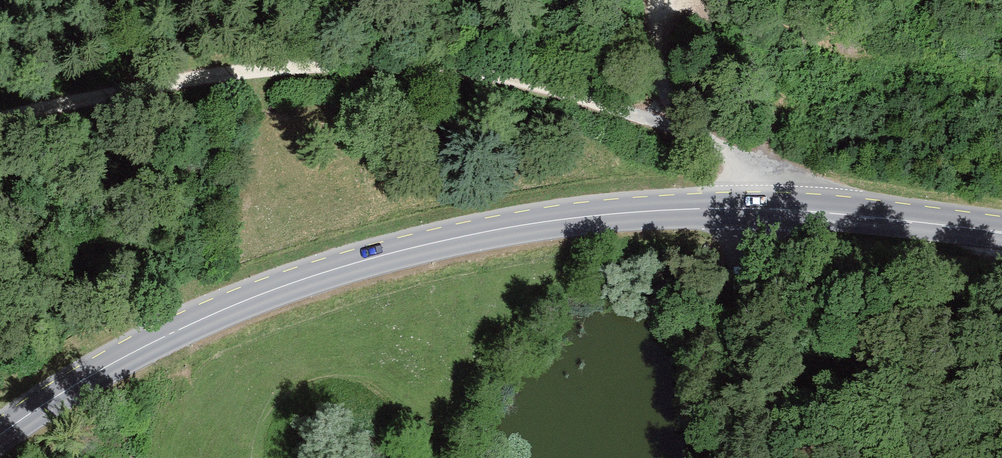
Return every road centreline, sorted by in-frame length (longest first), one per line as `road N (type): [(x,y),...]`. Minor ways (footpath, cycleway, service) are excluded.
road 1 (secondary): [(0,435),(141,349),(227,308),(359,262),(561,220),(793,210)]
road 2 (track): [(694,134),(513,83),(376,67),(157,84),(0,119)]
road 3 (secondary): [(793,210),(1001,234)]
road 4 (unclassified): [(793,210),(763,174),(694,134),(670,94)]

